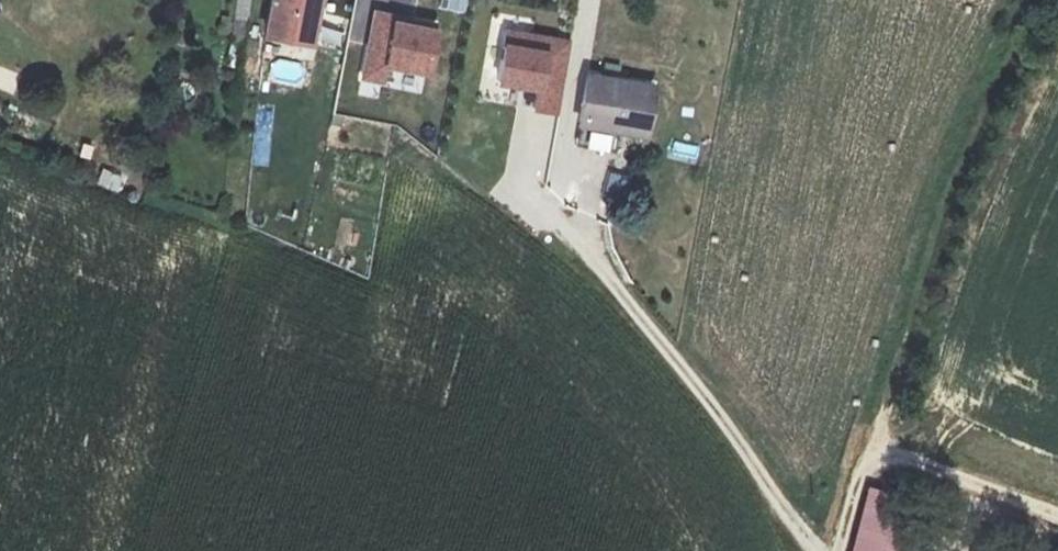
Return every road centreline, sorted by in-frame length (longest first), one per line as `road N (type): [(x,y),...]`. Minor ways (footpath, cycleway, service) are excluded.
road 1 (track): [(884,409),(880,460),(864,473),(839,550)]

